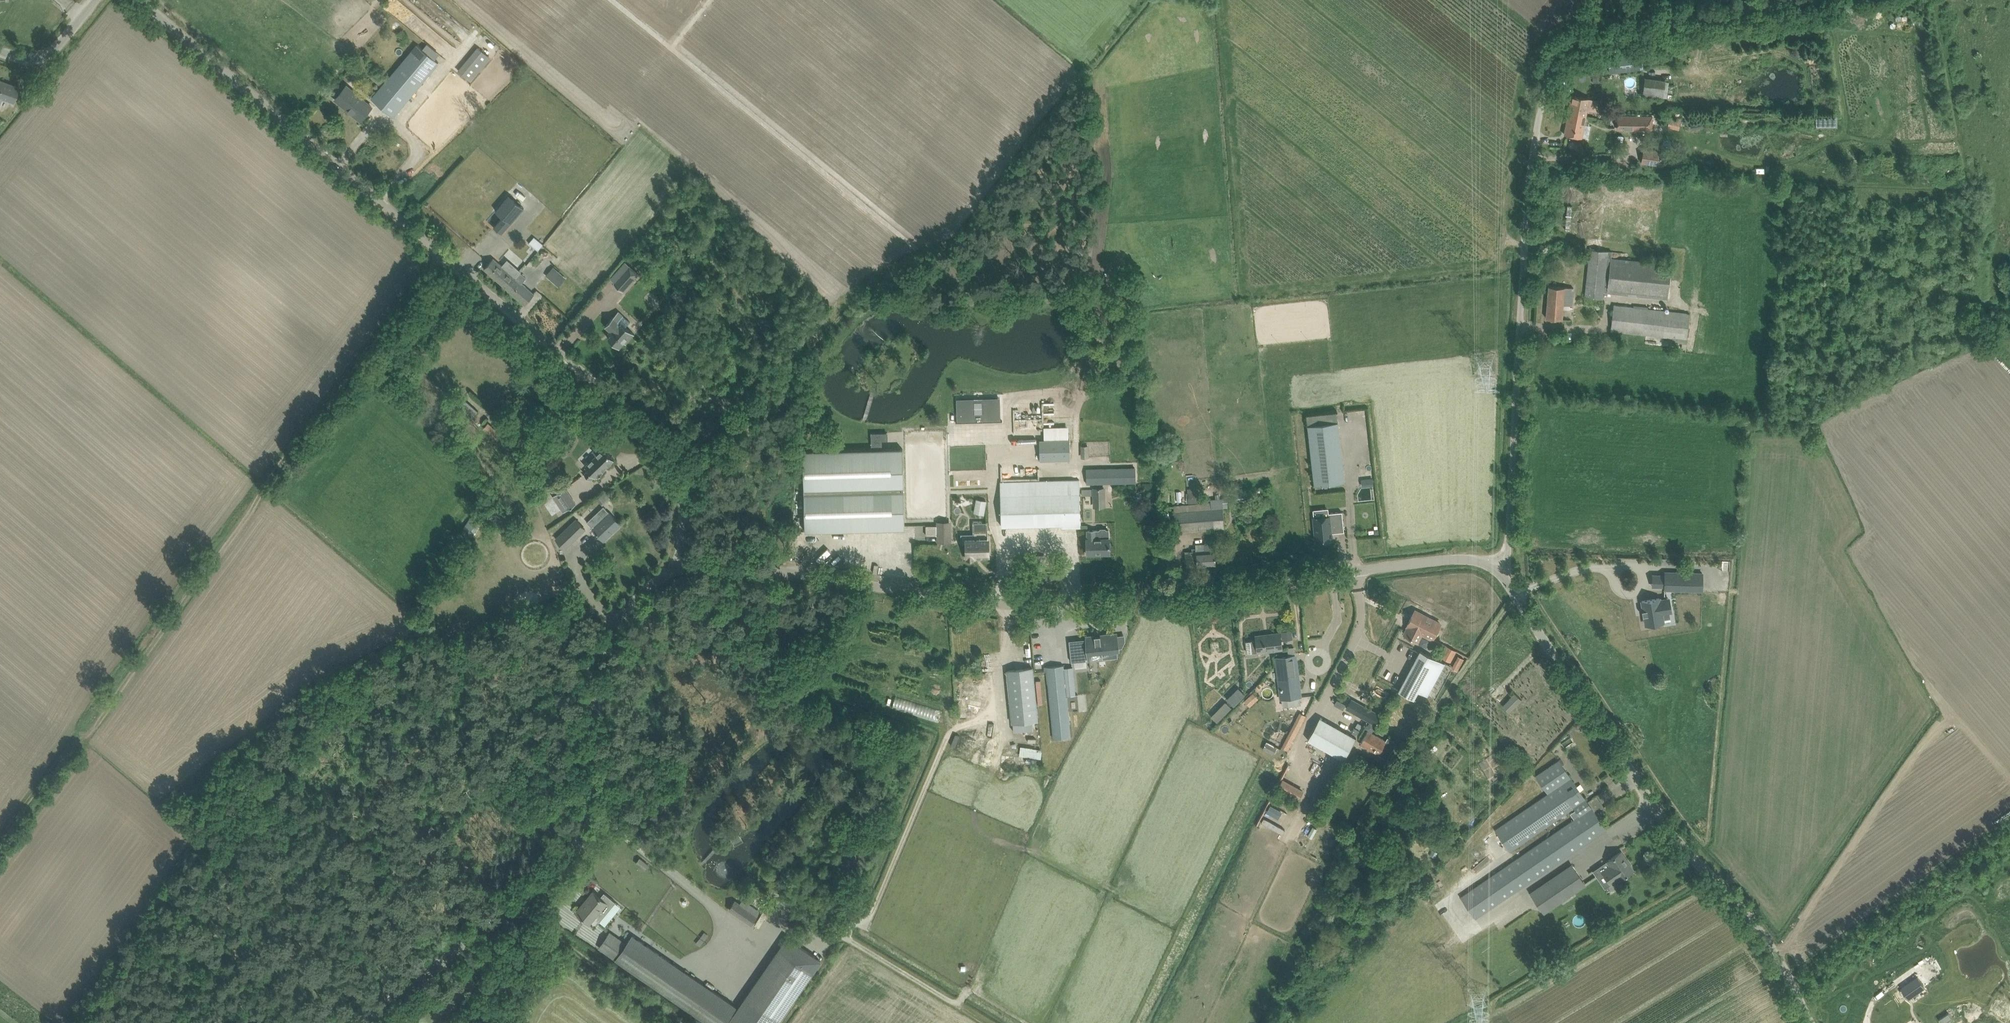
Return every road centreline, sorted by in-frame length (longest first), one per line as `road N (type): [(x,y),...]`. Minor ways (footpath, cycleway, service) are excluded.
road 1 (unclassified): [(1497,569),(1461,559),(1006,603),(681,563)]
road 2 (unclassified): [(681,563),(685,476),(675,448),(149,0)]
road 3 (track): [(446,251),(100,719),(0,838)]
road 4 (unclassified): [(361,1022),(565,859),(589,807),(600,649),(640,595),(681,563)]
road 5 (unclassified): [(1497,569),(1509,535),(1532,129),(1543,82),(1598,0)]
road 6 (unclassified): [(1809,1022),(1766,941),(1667,826),(1497,569)]
road 7 (track): [(1773,953),(1788,944),(1945,718)]
road 8 (track): [(844,936),(872,914),(950,733),(1003,722)]
road 9 (track): [(1793,0),(1608,34),(1571,32)]
road 10 (track): [(851,940),(952,1001),(967,989)]
road 11 (unclassified): [(102,0),(51,56),(0,45)]

